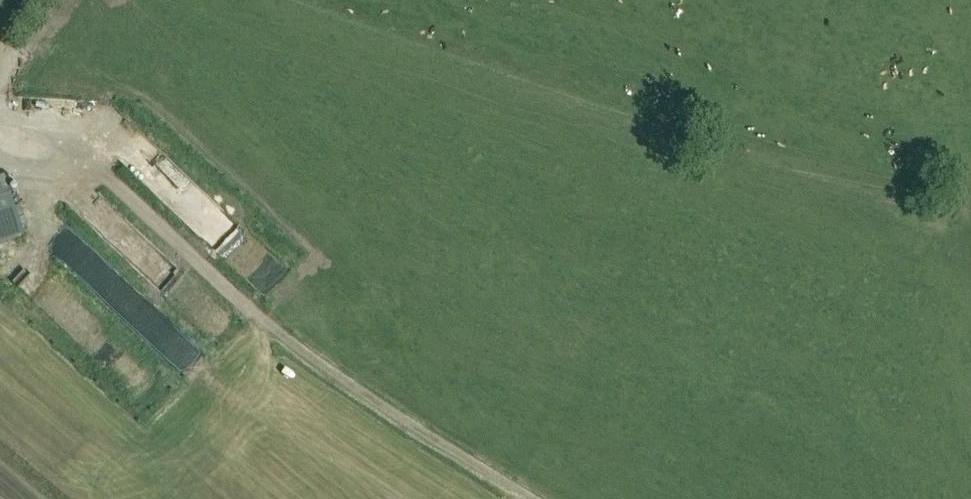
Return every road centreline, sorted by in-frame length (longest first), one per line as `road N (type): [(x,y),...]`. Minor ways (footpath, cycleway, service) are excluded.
road 1 (track): [(531,498),(268,327),(165,233),(79,169)]

